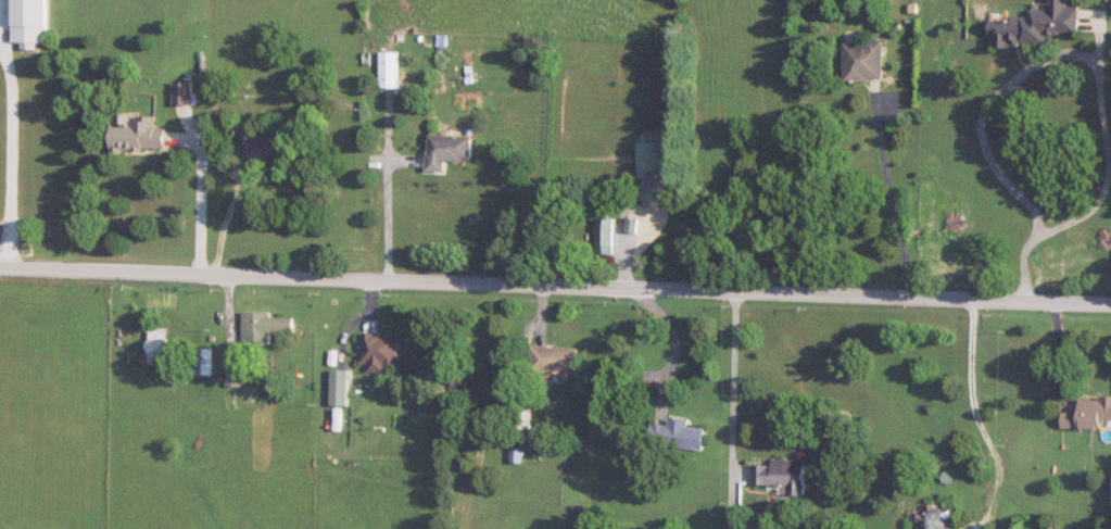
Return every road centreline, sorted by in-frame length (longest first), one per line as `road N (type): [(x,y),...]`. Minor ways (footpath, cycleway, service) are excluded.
road 1 (residential): [(0,270),(1110,306)]

